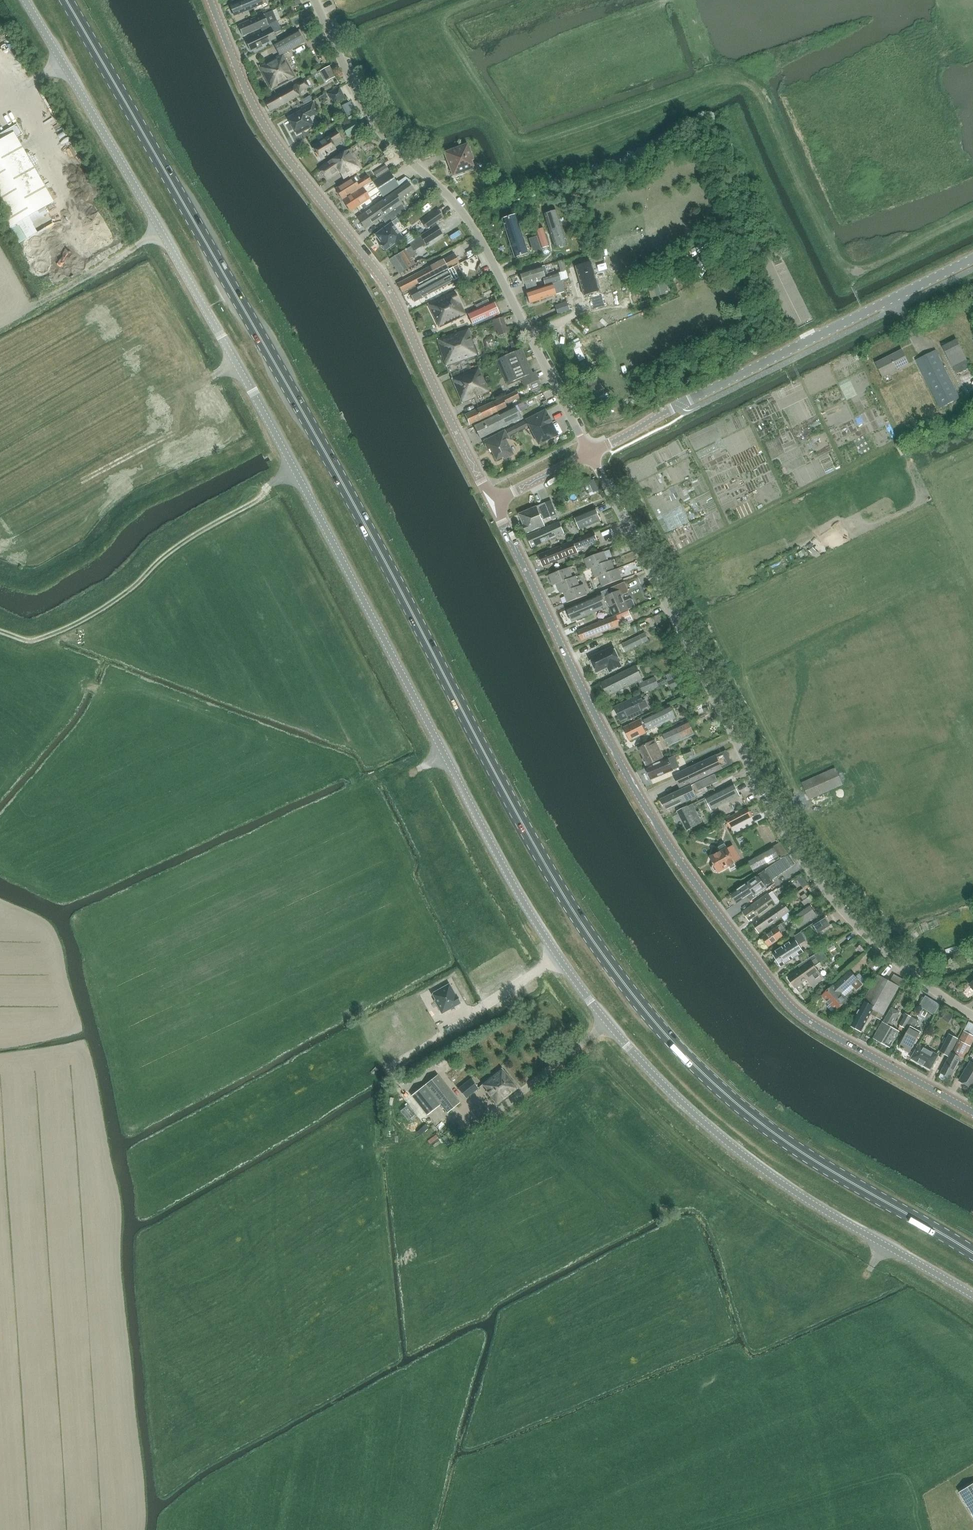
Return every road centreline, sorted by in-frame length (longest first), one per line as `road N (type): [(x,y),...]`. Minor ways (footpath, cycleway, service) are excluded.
road 1 (unclassified): [(972,1297),(730,1148),(633,1057),(598,1010),(504,867),(235,360),(25,0)]
road 2 (primary): [(972,1253),(808,1157),(725,1094),(664,1033),(586,931),(321,440),(66,0)]
road 3 (tertiary): [(972,1114),(792,1010),(765,979),(645,806),(492,503)]
road 4 (residential): [(972,1016),(886,955),(817,880),(739,751),(588,453)]
road 5 (tertiary): [(492,503),(385,284),(258,118),(208,0)]
road 6 (residential): [(588,453),(468,221),(386,141),(313,0)]
road 7 (track): [(0,632),(26,641),(53,636),(105,608),(181,542),(295,473)]
road 8 (tertiary): [(972,259),(680,405)]

